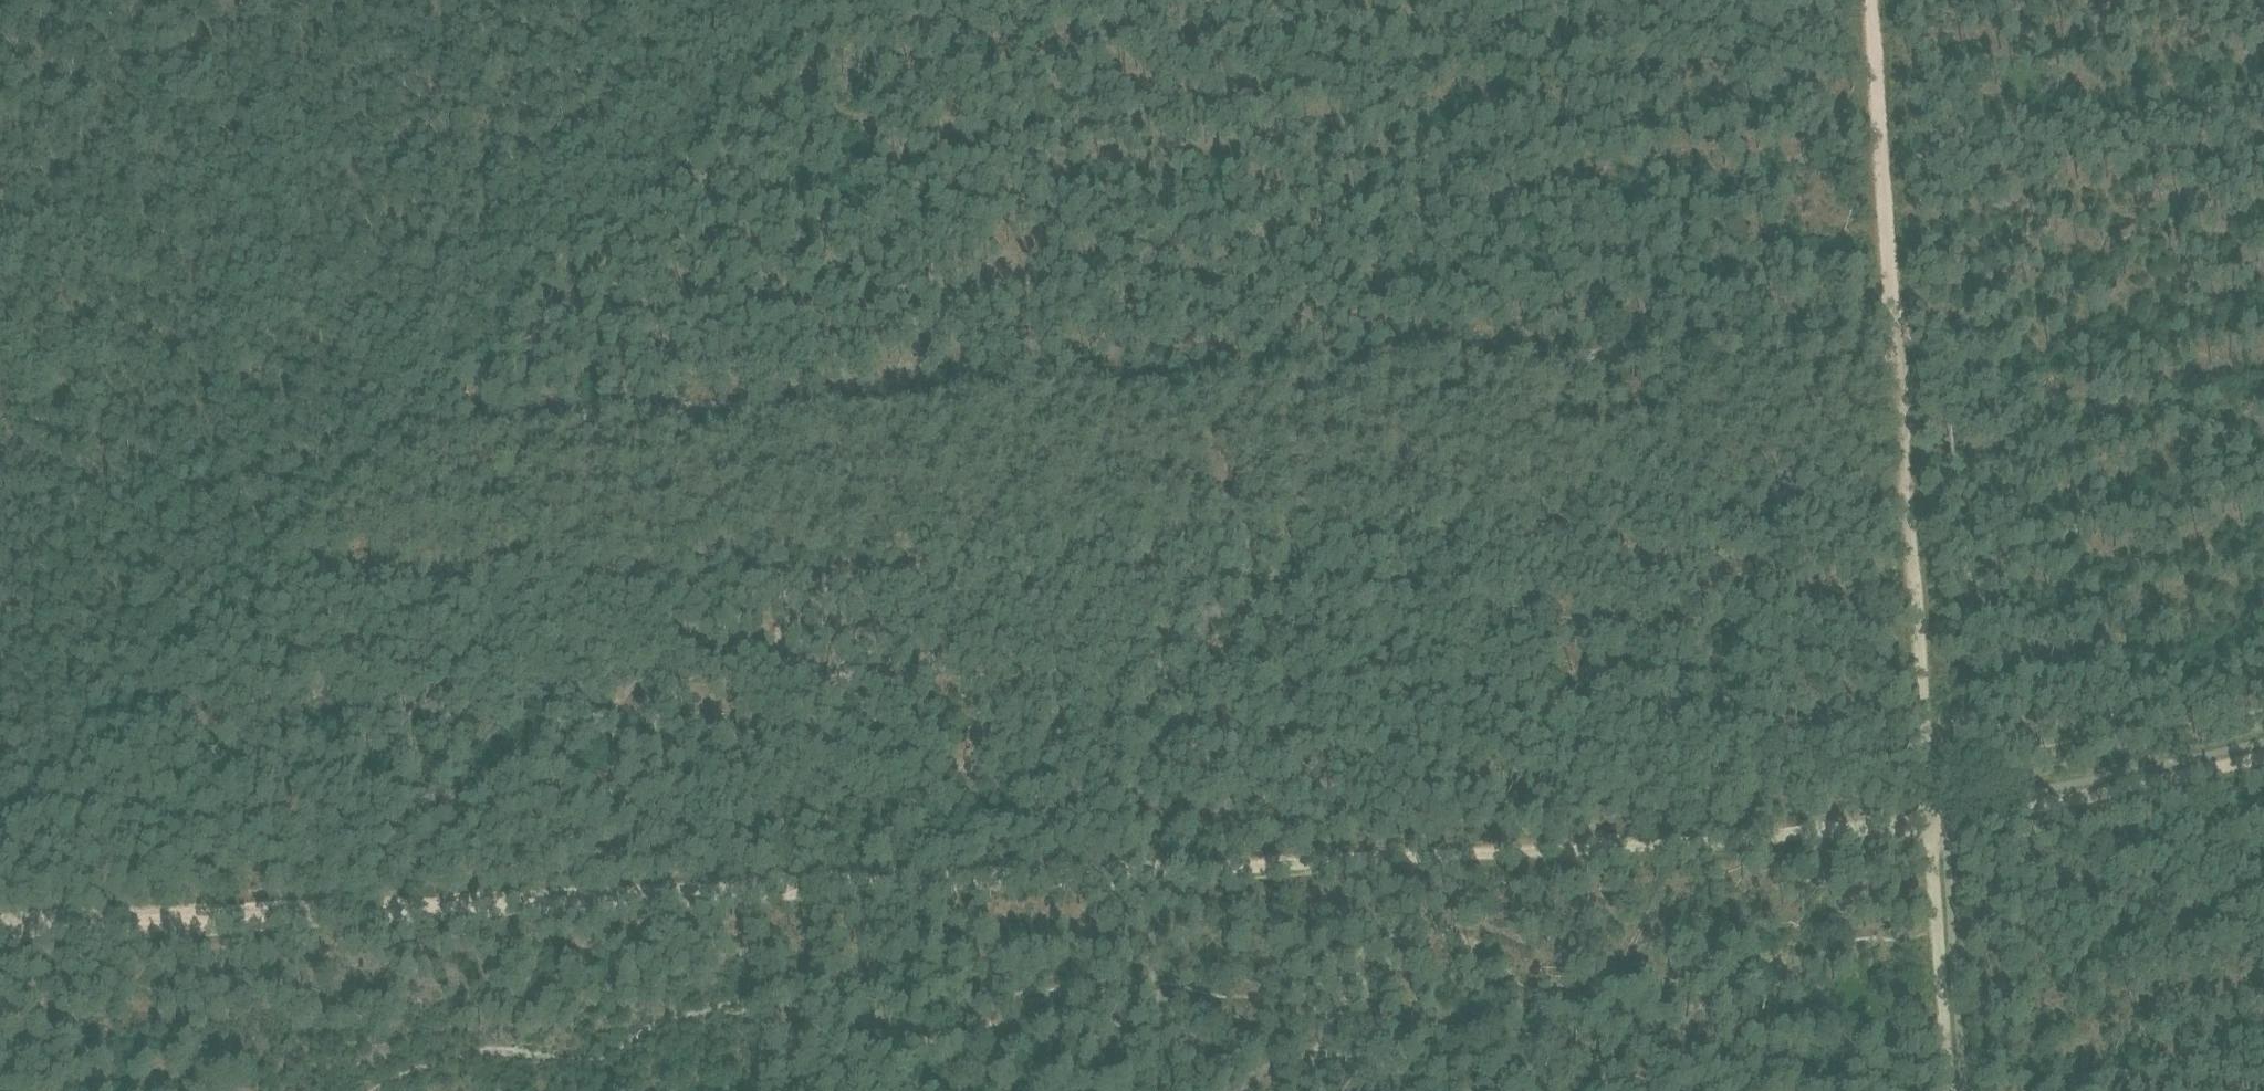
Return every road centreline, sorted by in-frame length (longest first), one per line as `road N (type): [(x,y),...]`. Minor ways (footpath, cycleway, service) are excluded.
road 1 (track): [(0,924),(805,890),(1931,823)]
road 2 (track): [(388,435),(1888,327)]
road 3 (track): [(388,435),(0,823)]
road 4 (track): [(1888,315),(1931,823)]
road 5 (track): [(1946,823),(2263,754)]
road 6 (track): [(1868,0),(1888,315)]
road 7 (track): [(1931,823),(1952,1090)]

